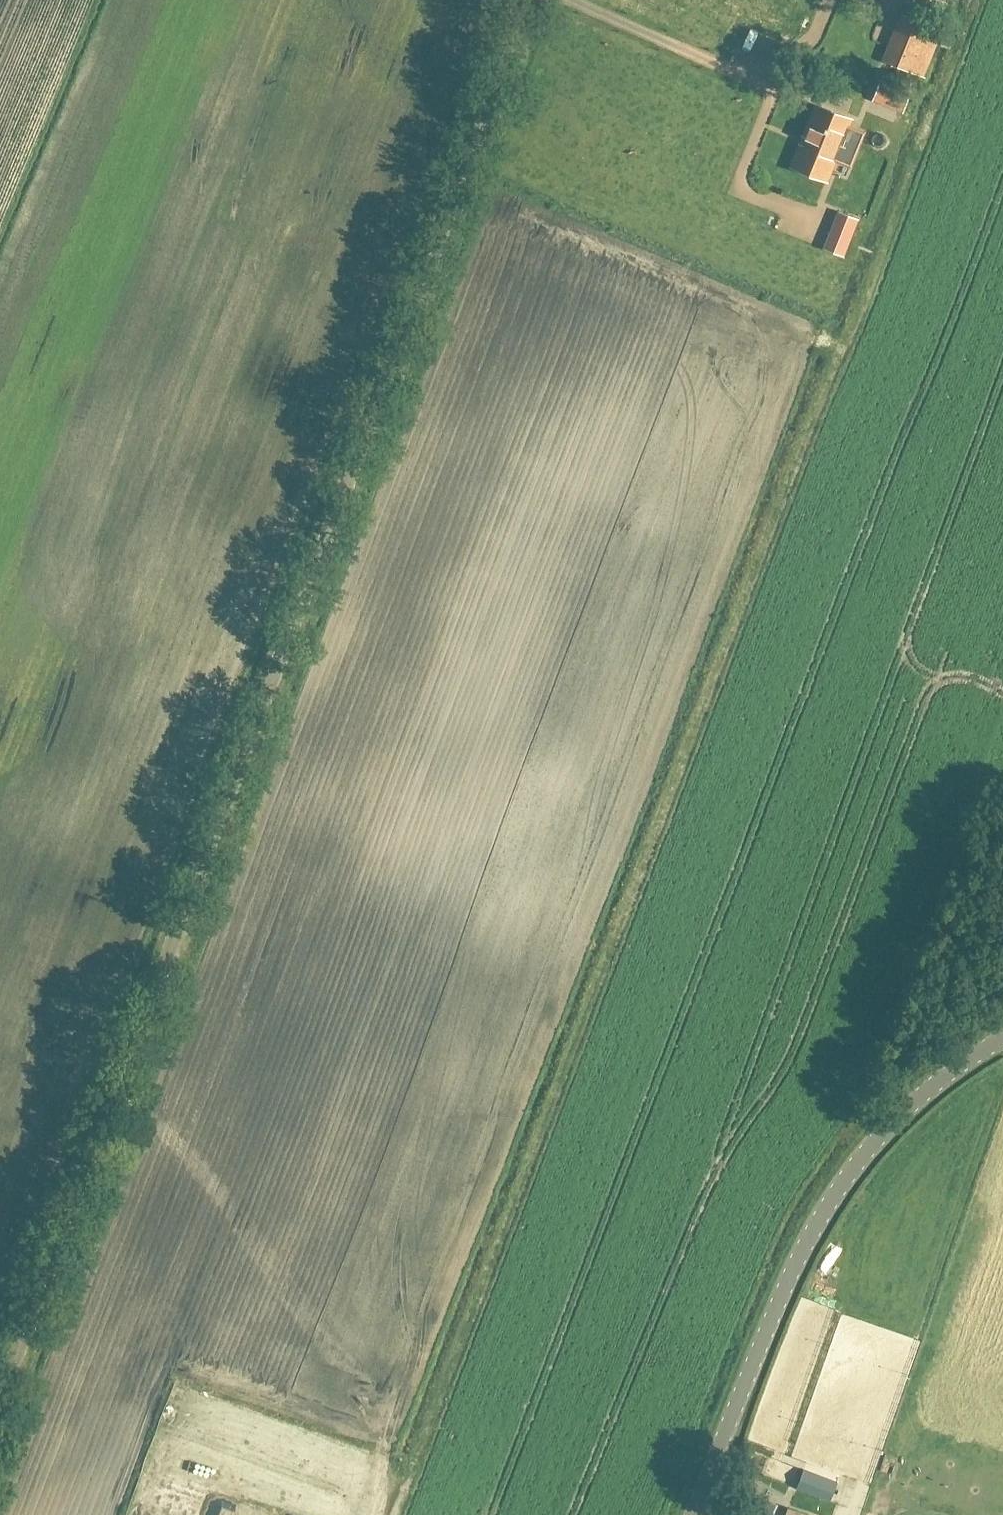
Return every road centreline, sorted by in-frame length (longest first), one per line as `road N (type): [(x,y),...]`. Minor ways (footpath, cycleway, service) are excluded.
road 1 (unclassified): [(0,1378),(526,0)]
road 2 (tertiary): [(691,1514),(829,1199),(896,1118),(1002,1039)]

